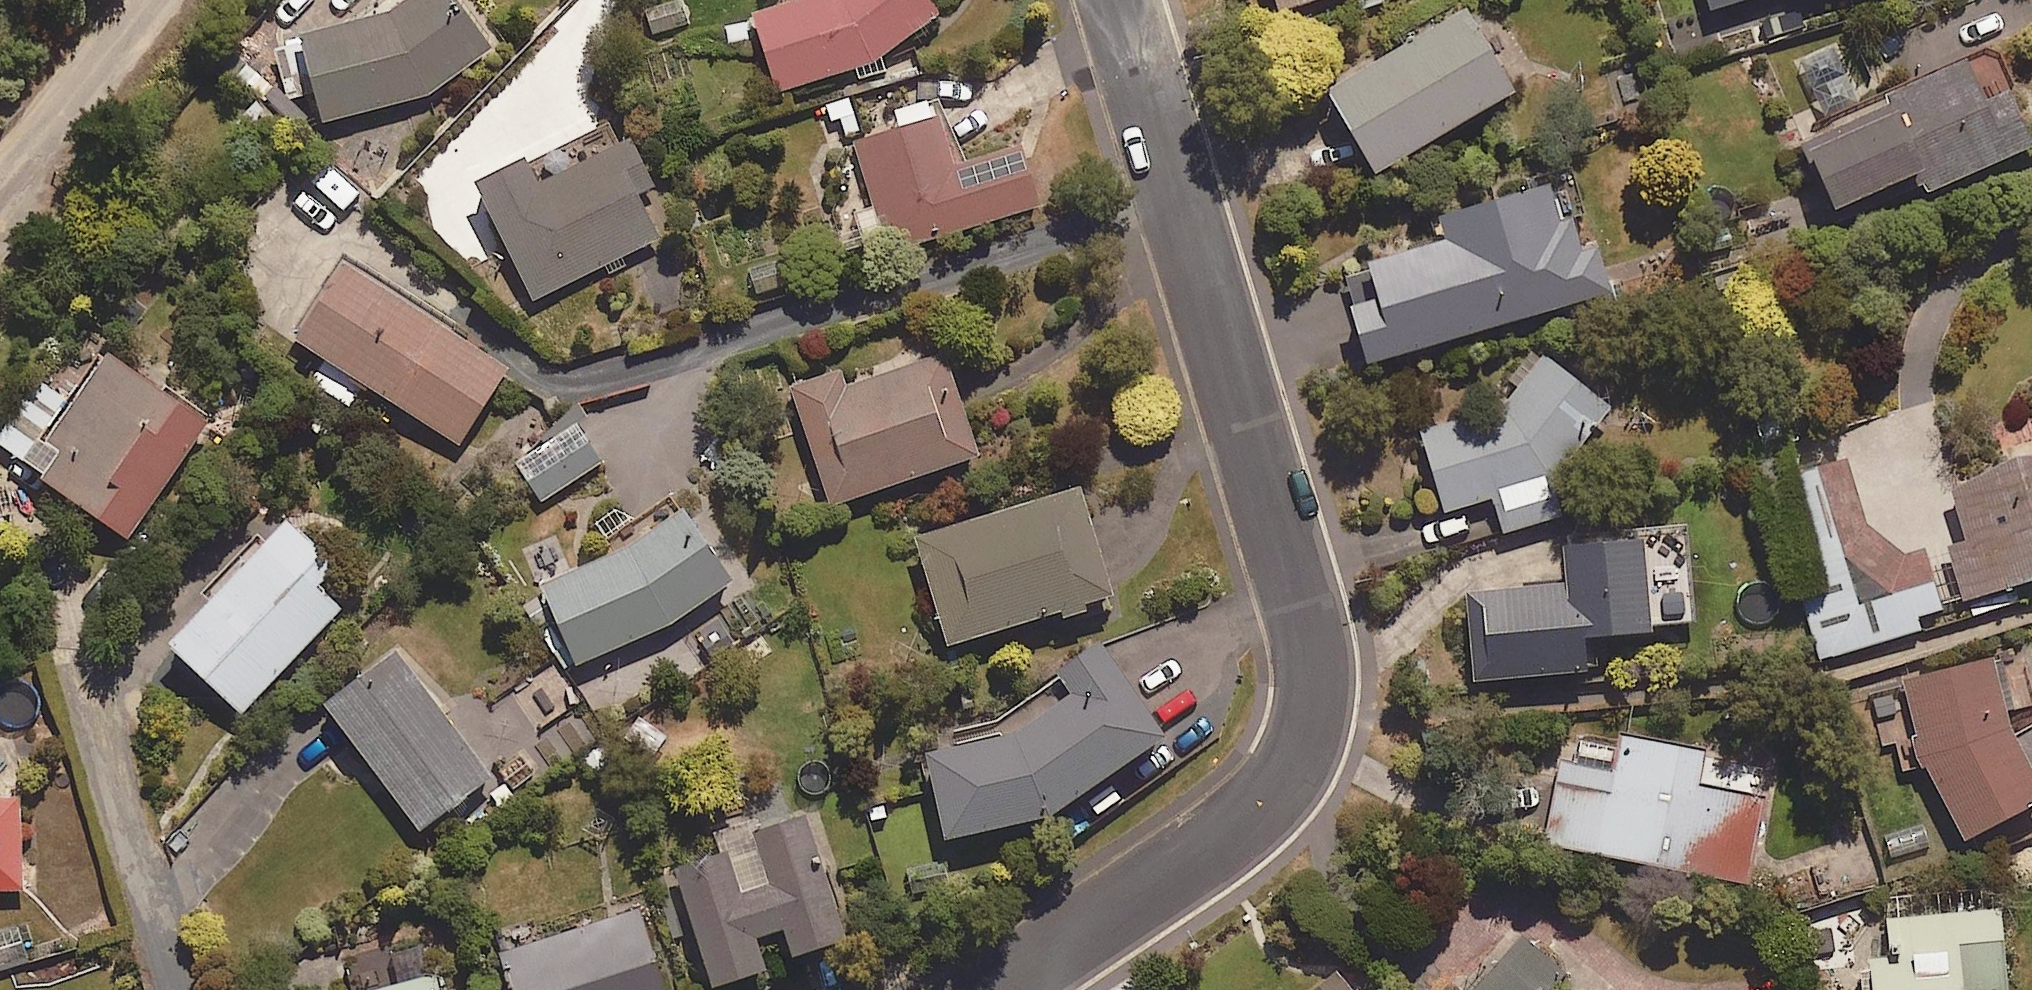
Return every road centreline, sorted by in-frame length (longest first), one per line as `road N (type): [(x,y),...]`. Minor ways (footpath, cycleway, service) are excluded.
road 1 (residential): [(999,989),(1232,835),(1294,777),(1316,728),(1319,664),(1117,0)]

